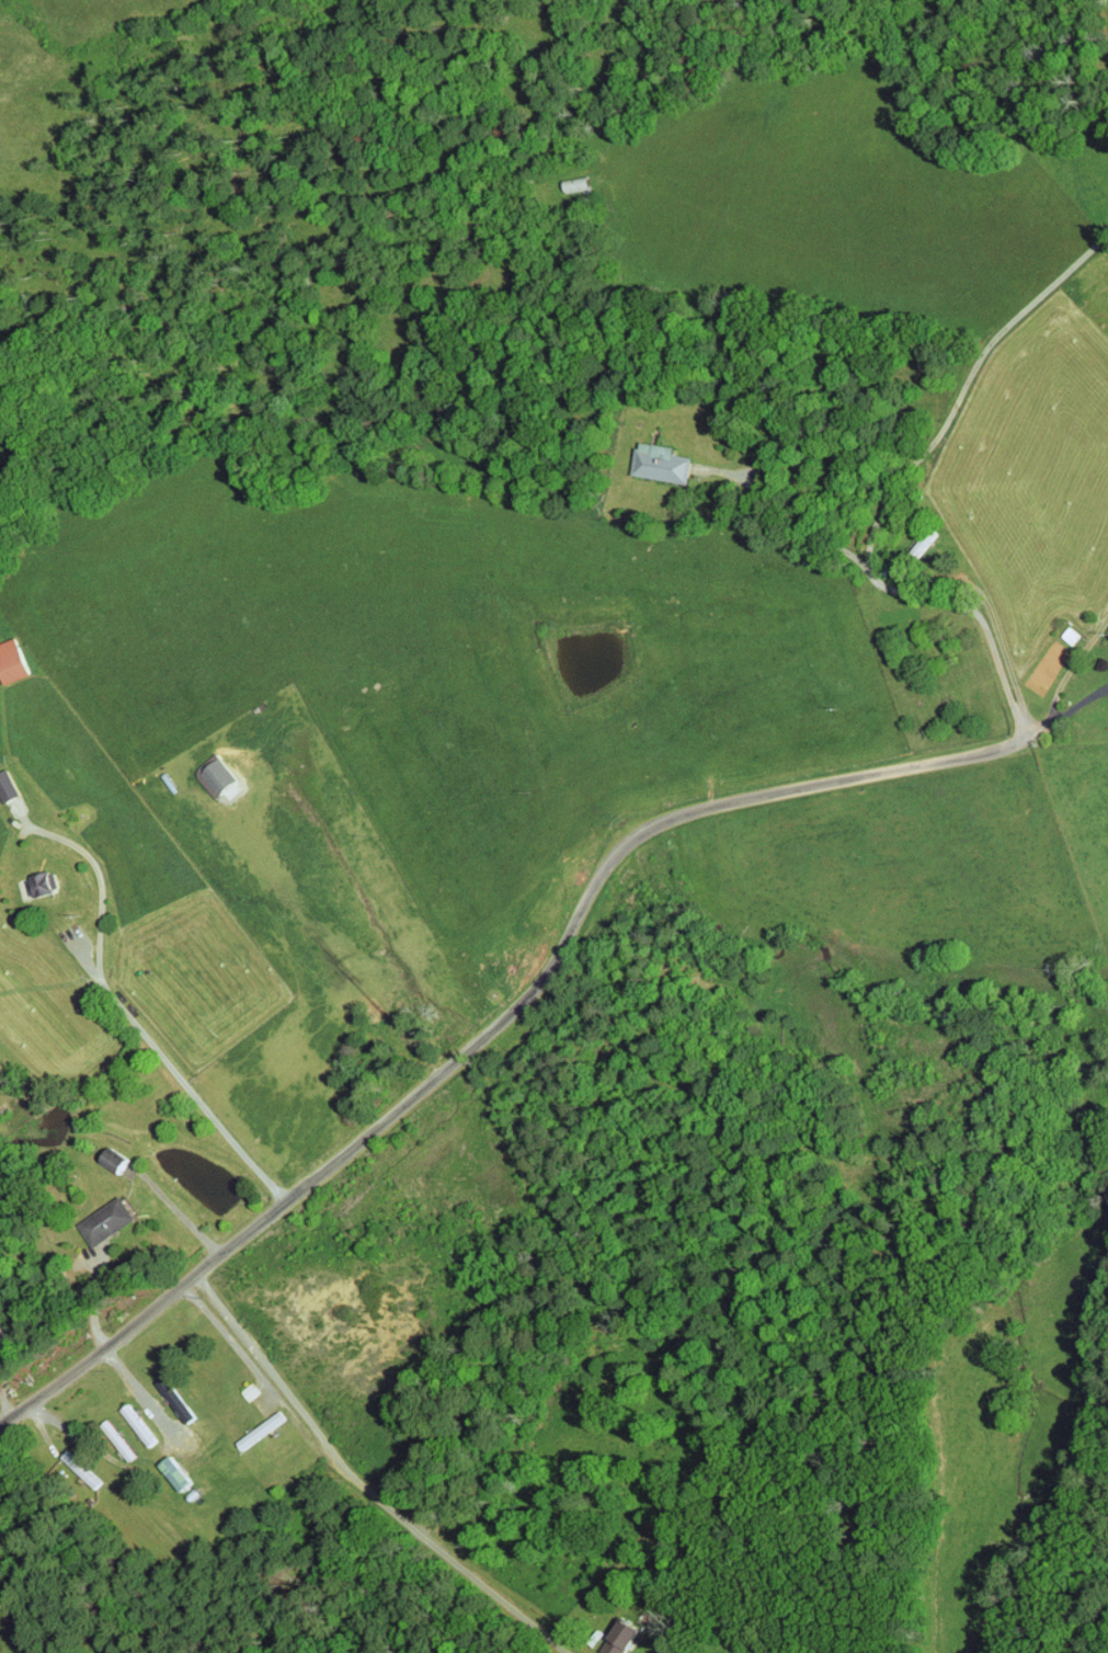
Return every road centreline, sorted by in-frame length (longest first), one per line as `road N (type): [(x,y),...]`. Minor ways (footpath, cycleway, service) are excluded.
road 1 (residential): [(0,1426),(104,1350),(522,1003),(555,964),(594,882),(641,835),(690,811),(1017,746),(1048,720),(1107,618)]

